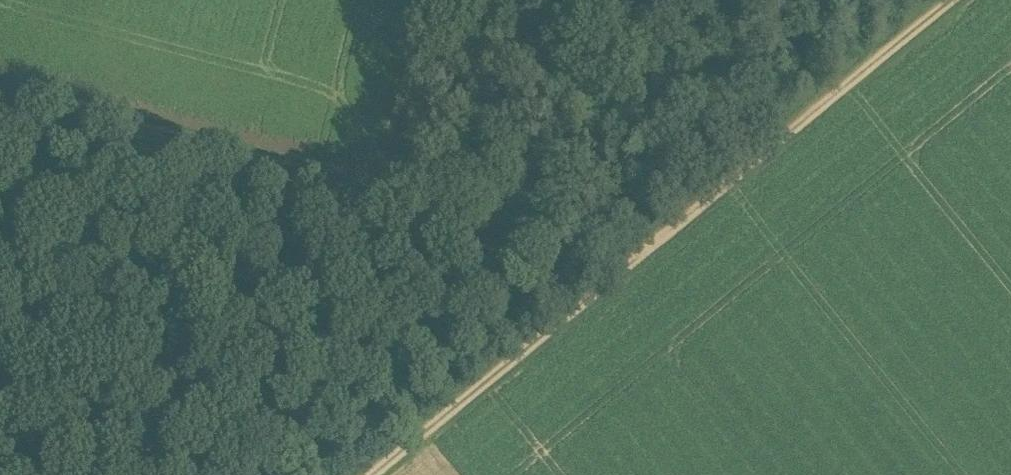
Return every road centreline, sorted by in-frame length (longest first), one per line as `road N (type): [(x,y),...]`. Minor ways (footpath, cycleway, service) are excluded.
road 1 (track): [(539,229),(0,87)]
road 2 (track): [(539,229),(619,256),(933,0)]
road 3 (track): [(619,256),(352,474)]
road 4 (track): [(602,0),(539,229)]

